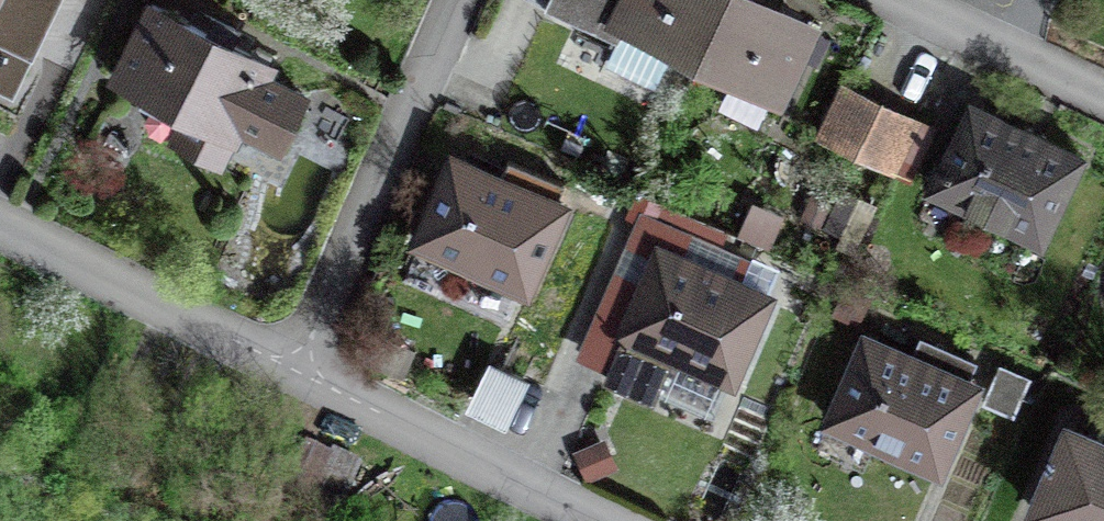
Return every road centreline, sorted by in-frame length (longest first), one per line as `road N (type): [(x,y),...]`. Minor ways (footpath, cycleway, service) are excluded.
road 1 (residential): [(461,0),(298,373)]
road 2 (residential): [(604,520),(298,373)]
road 3 (residential): [(298,373),(0,224)]
road 4 (residential): [(903,0),(1103,99)]

